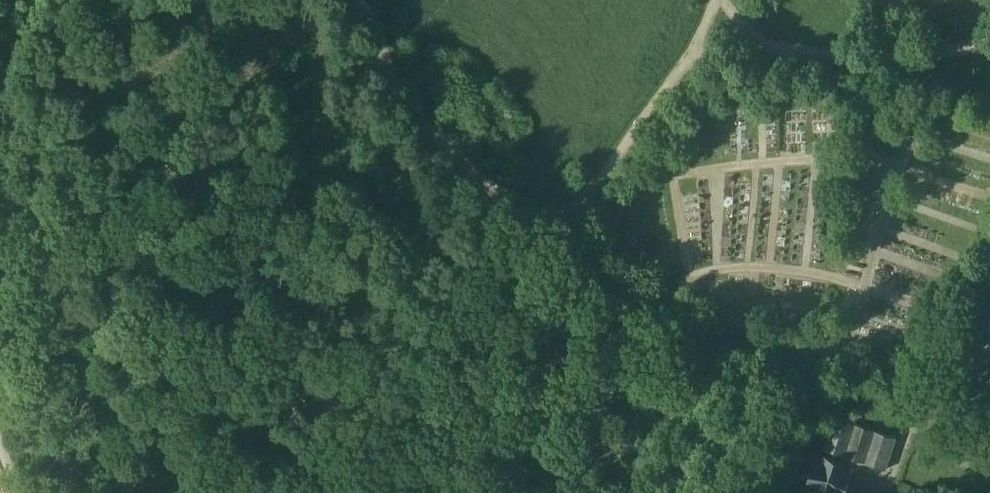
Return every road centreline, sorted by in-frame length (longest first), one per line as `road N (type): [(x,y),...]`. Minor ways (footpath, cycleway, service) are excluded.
road 1 (track): [(367,0),(422,139),(551,221),(583,201),(697,49),(872,58),(989,41)]

